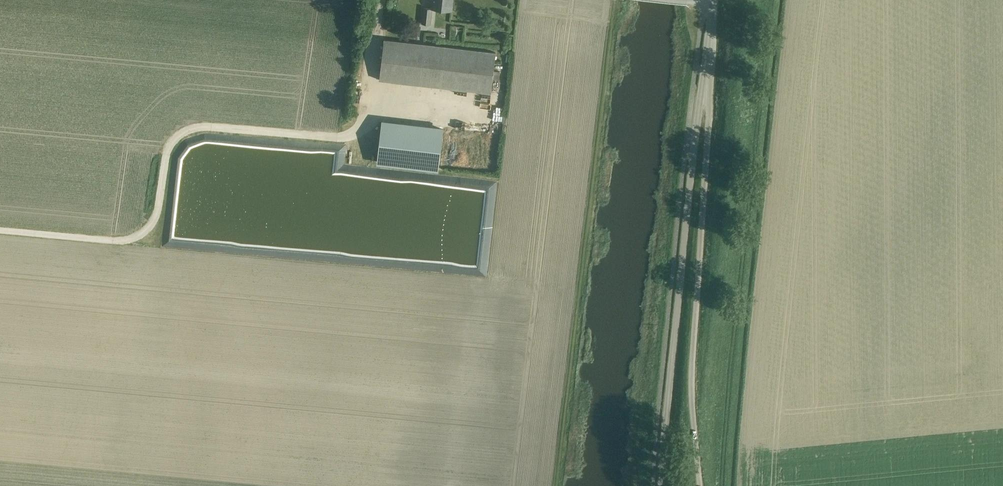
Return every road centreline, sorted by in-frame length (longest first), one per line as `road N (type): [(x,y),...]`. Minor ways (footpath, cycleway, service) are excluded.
road 1 (track): [(0,231),(128,239),(159,213),(168,154),(186,131),(337,136),(366,123)]
road 2 (unclassified): [(662,485),(704,71)]
road 3 (unclassified): [(699,485),(691,389),(710,102),(704,71)]

